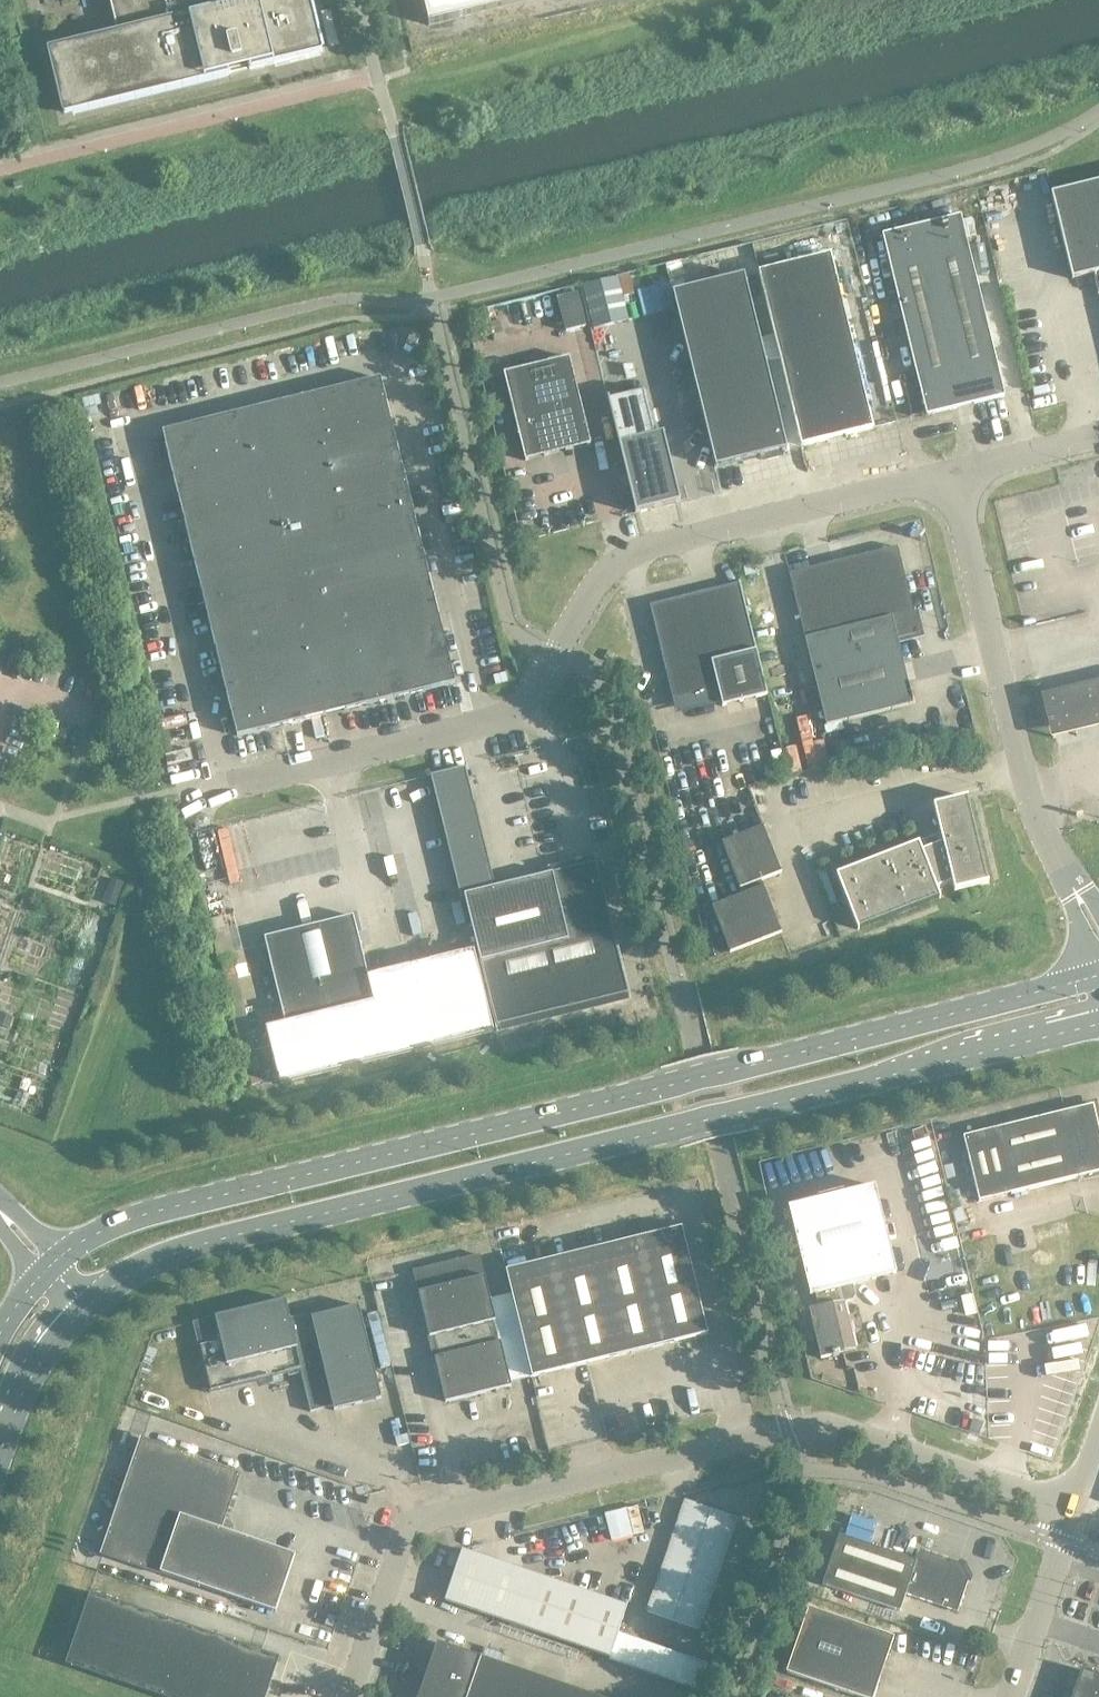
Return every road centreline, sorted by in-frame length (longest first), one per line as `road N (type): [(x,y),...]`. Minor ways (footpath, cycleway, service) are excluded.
road 1 (secondary): [(1098,978),(214,1200),(102,1233),(54,1259)]
road 2 (unclassified): [(0,814),(60,829),(516,714),(617,561),(949,481)]
road 3 (secondary): [(84,1303),(183,1252),(1098,1020)]
road 4 (unclassified): [(1074,1506),(860,1435),(783,1429),(406,1523),(350,1696)]
road 5 (unclassified): [(1098,934),(1046,837),(949,481)]
road 6 (unclassified): [(1016,1696),(1074,1506)]
road 7 (secondary): [(0,1449),(22,1385),(84,1303)]
road 8 (unclassified): [(949,481),(1091,448)]
road 9 (residential): [(0,779),(37,664)]

